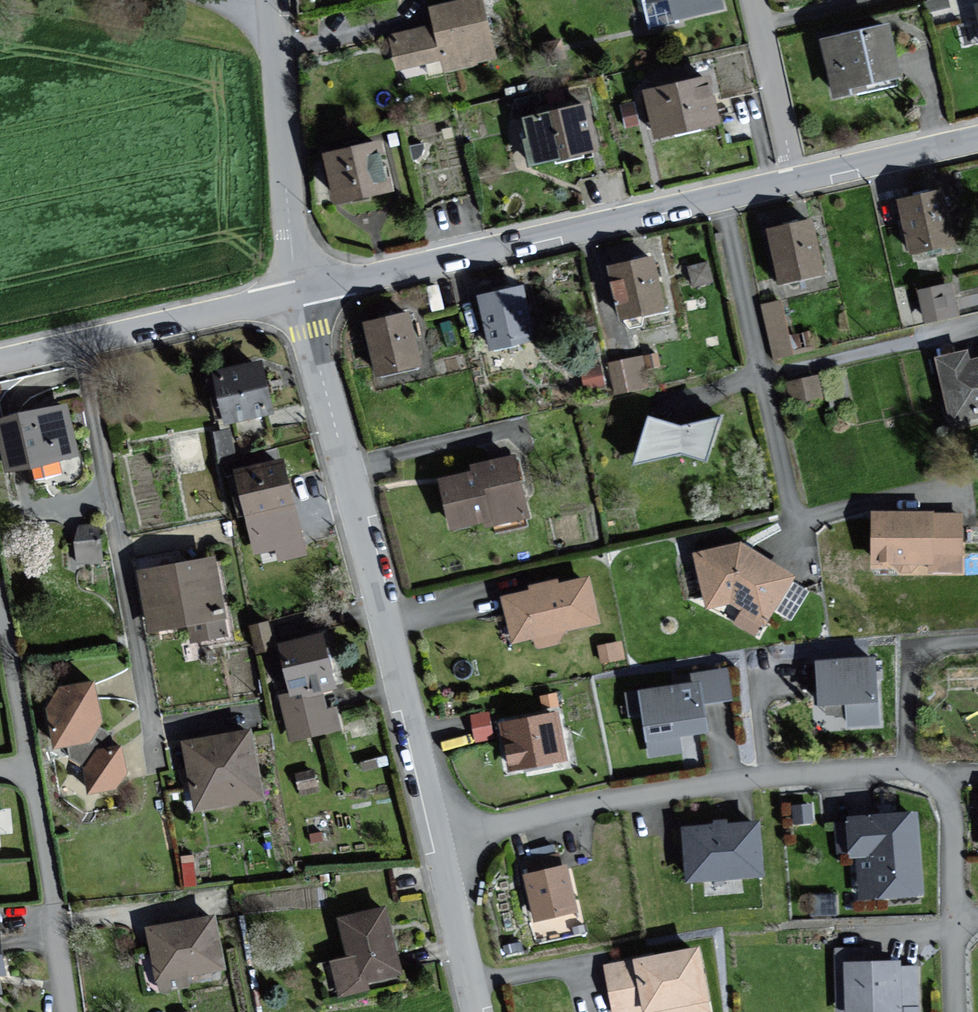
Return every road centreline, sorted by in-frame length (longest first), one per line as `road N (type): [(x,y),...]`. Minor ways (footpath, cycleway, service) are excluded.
road 1 (residential): [(439,849),(562,811),(740,783),(888,770),(929,786),(951,816),(952,921)]
road 2 (residential): [(439,849),(302,293)]
road 3 (unclassified): [(716,197),(302,293)]
road 4 (unclassified): [(302,293),(0,362)]
road 5 (residential): [(302,293),(267,0)]
road 6 (residential): [(758,377),(977,327)]
road 7 (residential): [(758,377),(803,569)]
road 8 (unclassified): [(977,138),(789,178)]
road 9 (residential): [(716,197),(758,377)]
road 10 (residential): [(750,0),(789,178)]
road 11 (residential): [(476,1011),(439,849)]

